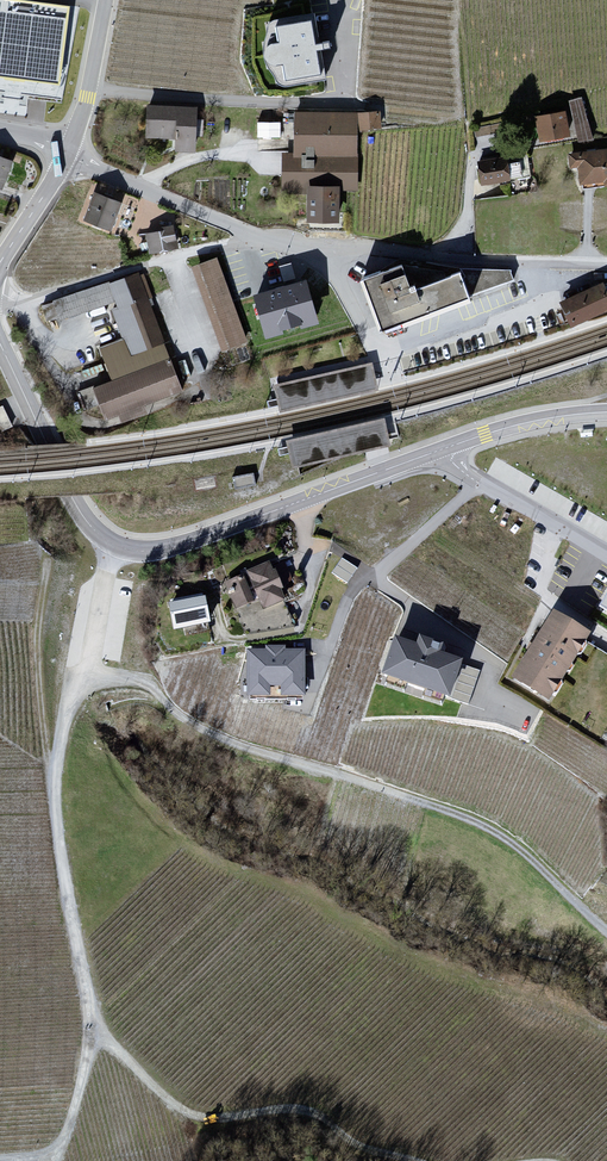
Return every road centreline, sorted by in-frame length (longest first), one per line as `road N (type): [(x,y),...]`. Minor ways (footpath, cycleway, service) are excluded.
road 1 (track): [(606,931),(515,849),(370,788),(193,728),(140,676),(130,622),(133,550)]
road 2 (primary): [(0,645),(606,414)]
road 3 (track): [(59,1159),(97,1032),(63,863),(58,746),(72,621),(102,536)]
road 4 (residential): [(67,156),(258,240),(606,265)]
road 5 (unclassified): [(47,443),(89,525),(114,544),(143,551),(438,451)]
road 6 (track): [(97,1032),(167,1101),(208,1119),(314,1115),(350,1144),(405,1160)]
road 7 (track): [(456,259),(468,228),(459,0)]
road 8 (residential): [(438,451),(606,555)]
road 9 (unclassified): [(438,451),(524,423),(606,412)]
road 10 (residential): [(67,156),(106,0)]
road 11 (residential): [(0,261),(67,156)]

